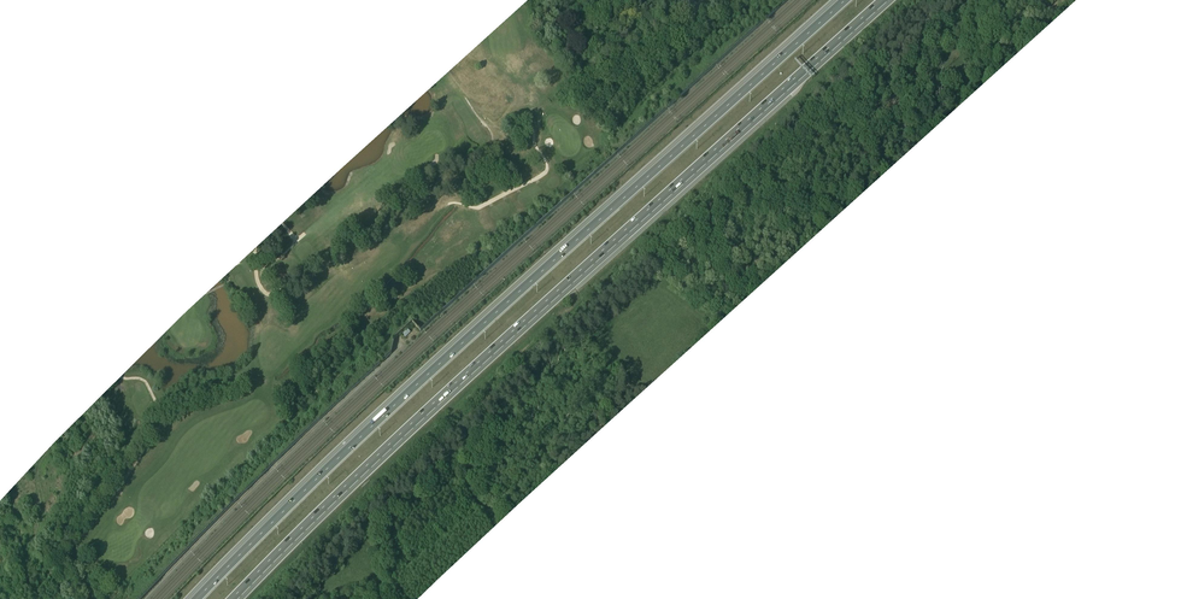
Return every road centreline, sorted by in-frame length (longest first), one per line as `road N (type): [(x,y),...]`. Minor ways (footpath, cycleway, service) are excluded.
road 1 (motorway): [(233,598),(581,267),(880,0)]
road 2 (motorway): [(844,0),(392,407),(199,598)]

